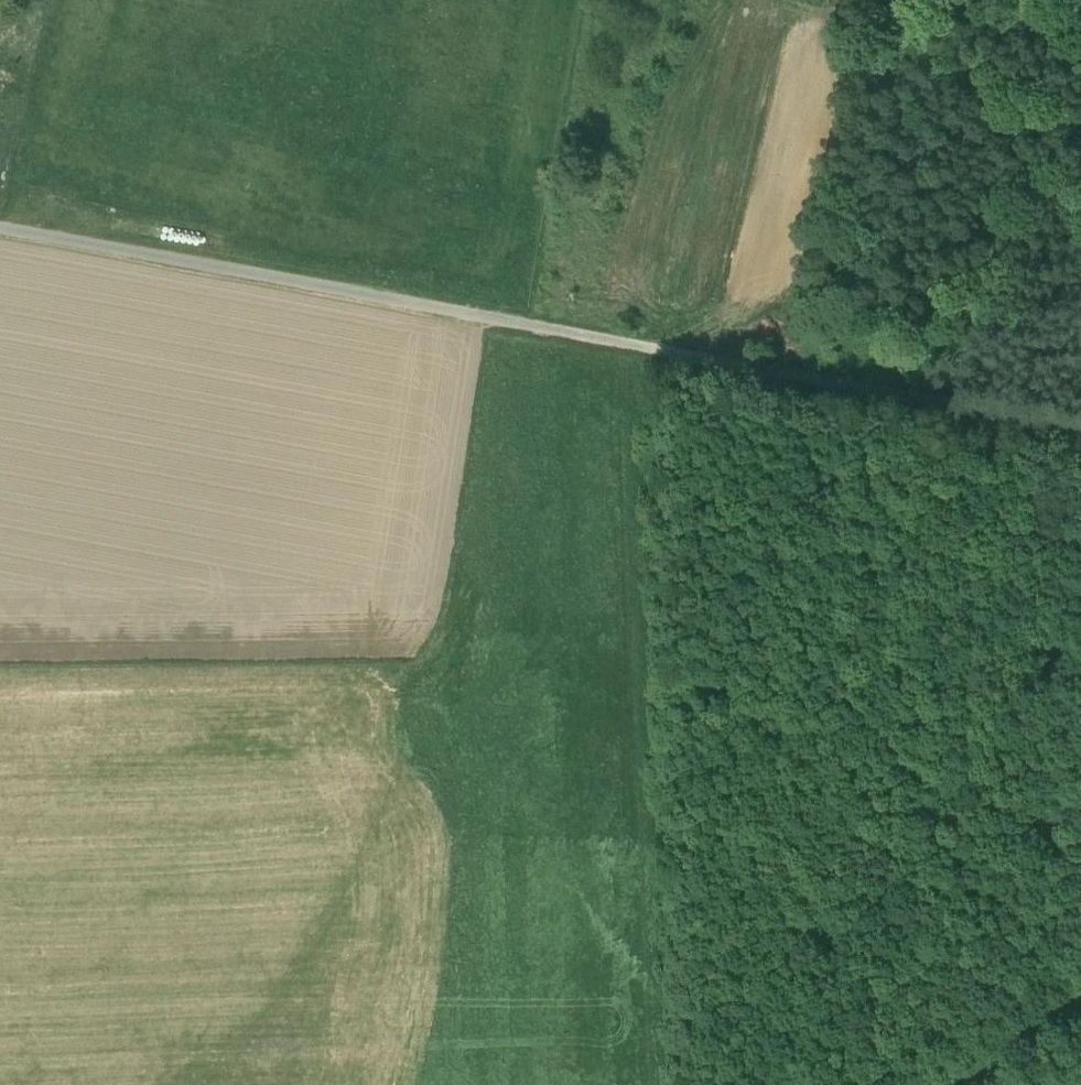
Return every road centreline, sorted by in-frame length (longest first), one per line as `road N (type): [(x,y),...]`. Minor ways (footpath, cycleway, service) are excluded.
road 1 (unclassified): [(1080,428),(0,228)]

